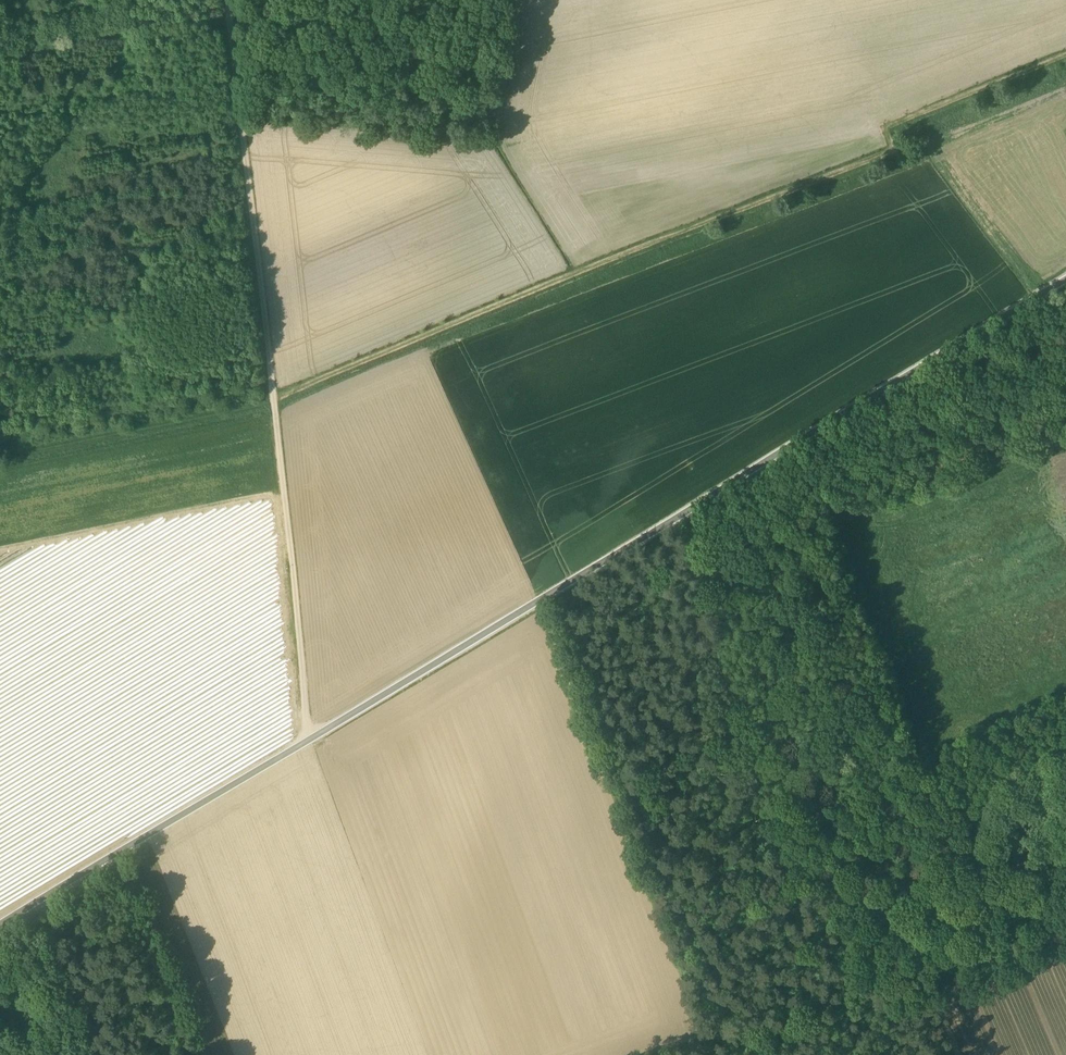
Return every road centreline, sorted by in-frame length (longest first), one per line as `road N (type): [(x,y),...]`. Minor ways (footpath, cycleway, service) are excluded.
road 1 (track): [(1065,283),(0,928)]
road 2 (track): [(227,0),(310,734)]

